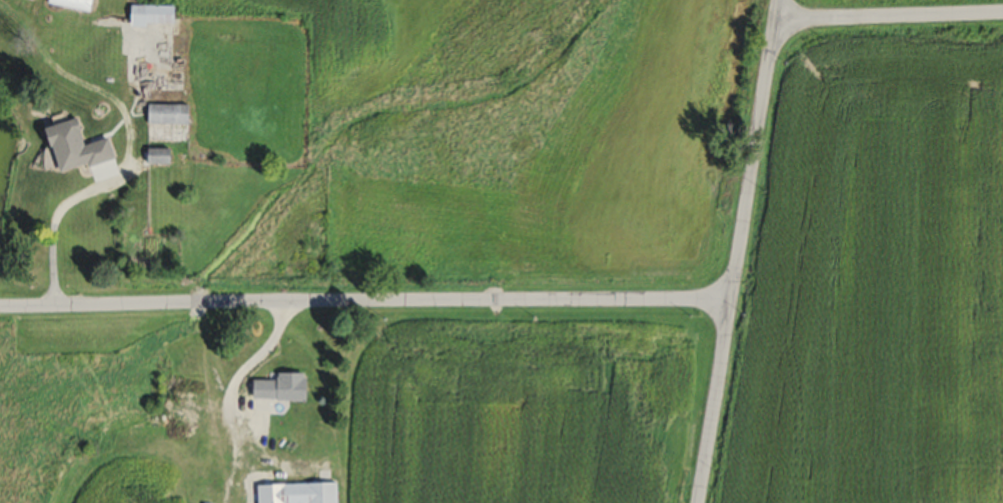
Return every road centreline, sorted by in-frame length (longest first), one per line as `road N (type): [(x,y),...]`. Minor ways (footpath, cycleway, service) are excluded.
road 1 (residential): [(0,306),(732,309)]
road 2 (residential): [(732,309),(779,15)]
road 3 (residential): [(1002,11),(779,15)]
road 4 (residential): [(700,502),(732,309)]

